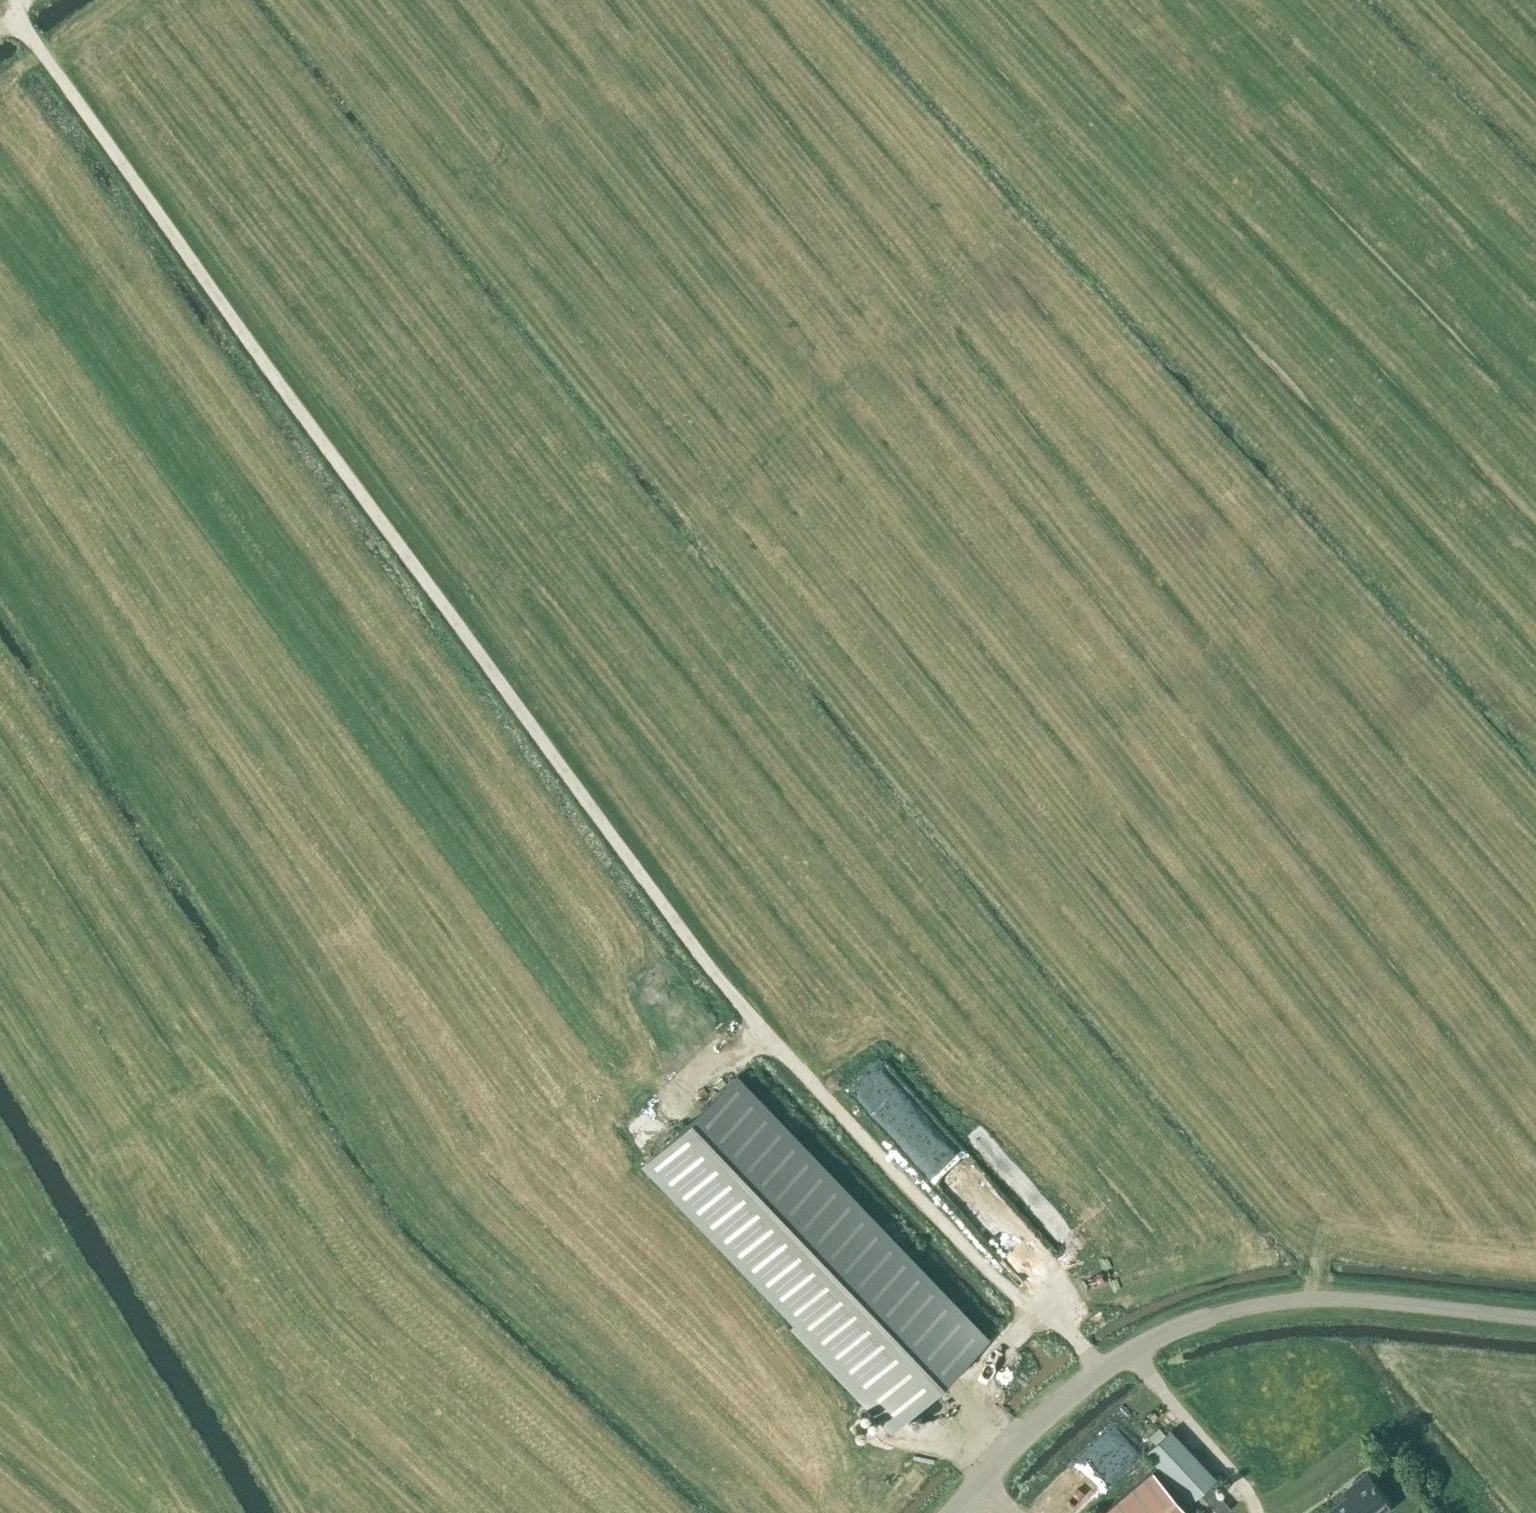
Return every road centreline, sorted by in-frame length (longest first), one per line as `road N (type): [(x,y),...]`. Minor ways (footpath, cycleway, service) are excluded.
road 1 (unclassified): [(1100,1369),(967,1249),(717,987),(10,18),(29,0)]
road 2 (unclassified): [(1100,1369),(1215,1312),(1347,1300),(1535,1320)]
road 3 (unclassified): [(957,1512),(1100,1369)]

